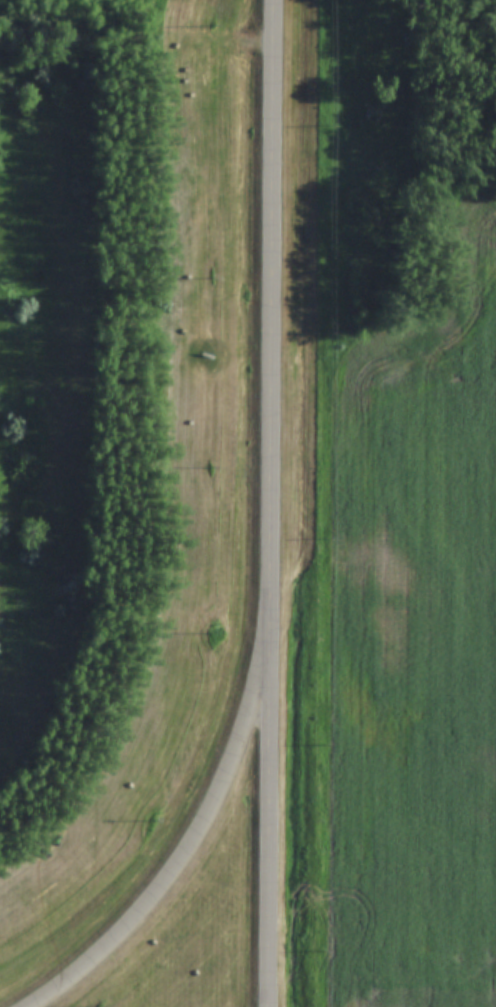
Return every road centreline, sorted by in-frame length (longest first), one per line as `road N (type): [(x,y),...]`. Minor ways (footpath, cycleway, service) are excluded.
road 1 (tertiary): [(272,1006),(280,0)]
road 2 (tertiary): [(274,640),(242,746),(183,859),(95,961),(34,1006)]
road 3 (track): [(184,351),(199,301),(214,172),(207,63),(230,44),(280,43)]

